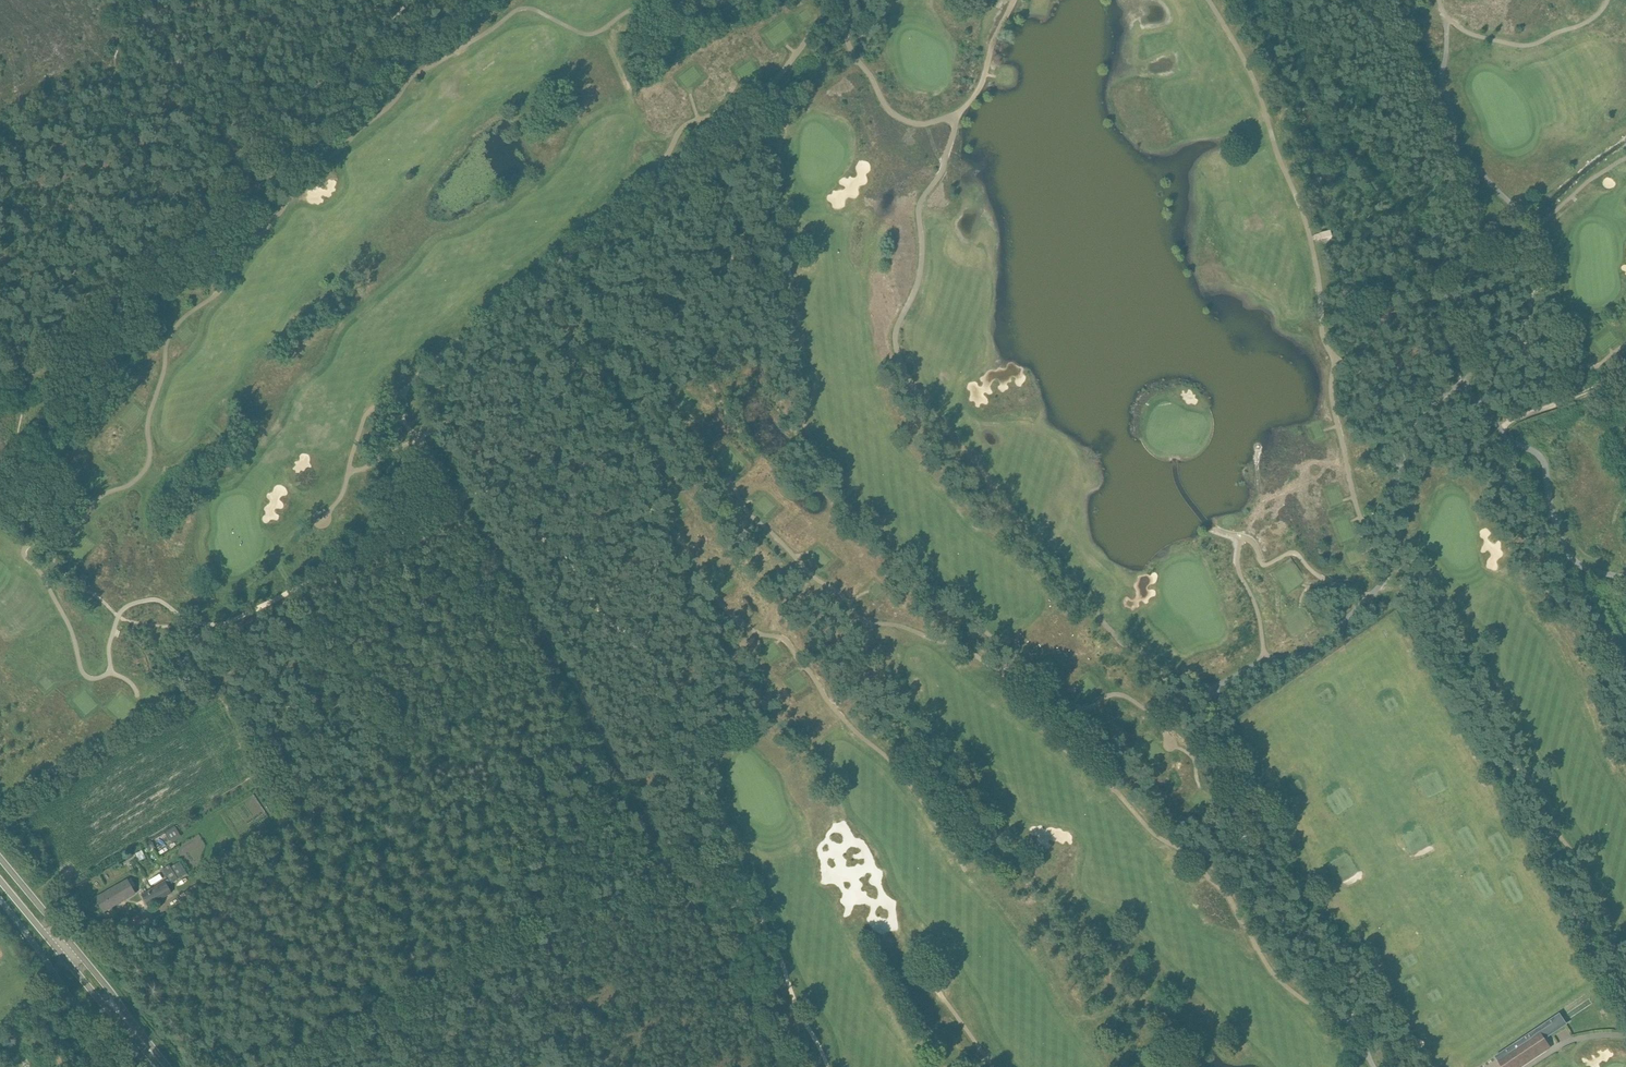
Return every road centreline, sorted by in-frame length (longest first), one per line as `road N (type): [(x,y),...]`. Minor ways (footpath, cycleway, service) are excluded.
road 1 (secondary): [(162,1066),(0,867)]
road 2 (track): [(1174,460),(1180,490),(1201,517),(1235,535),(1269,663)]

